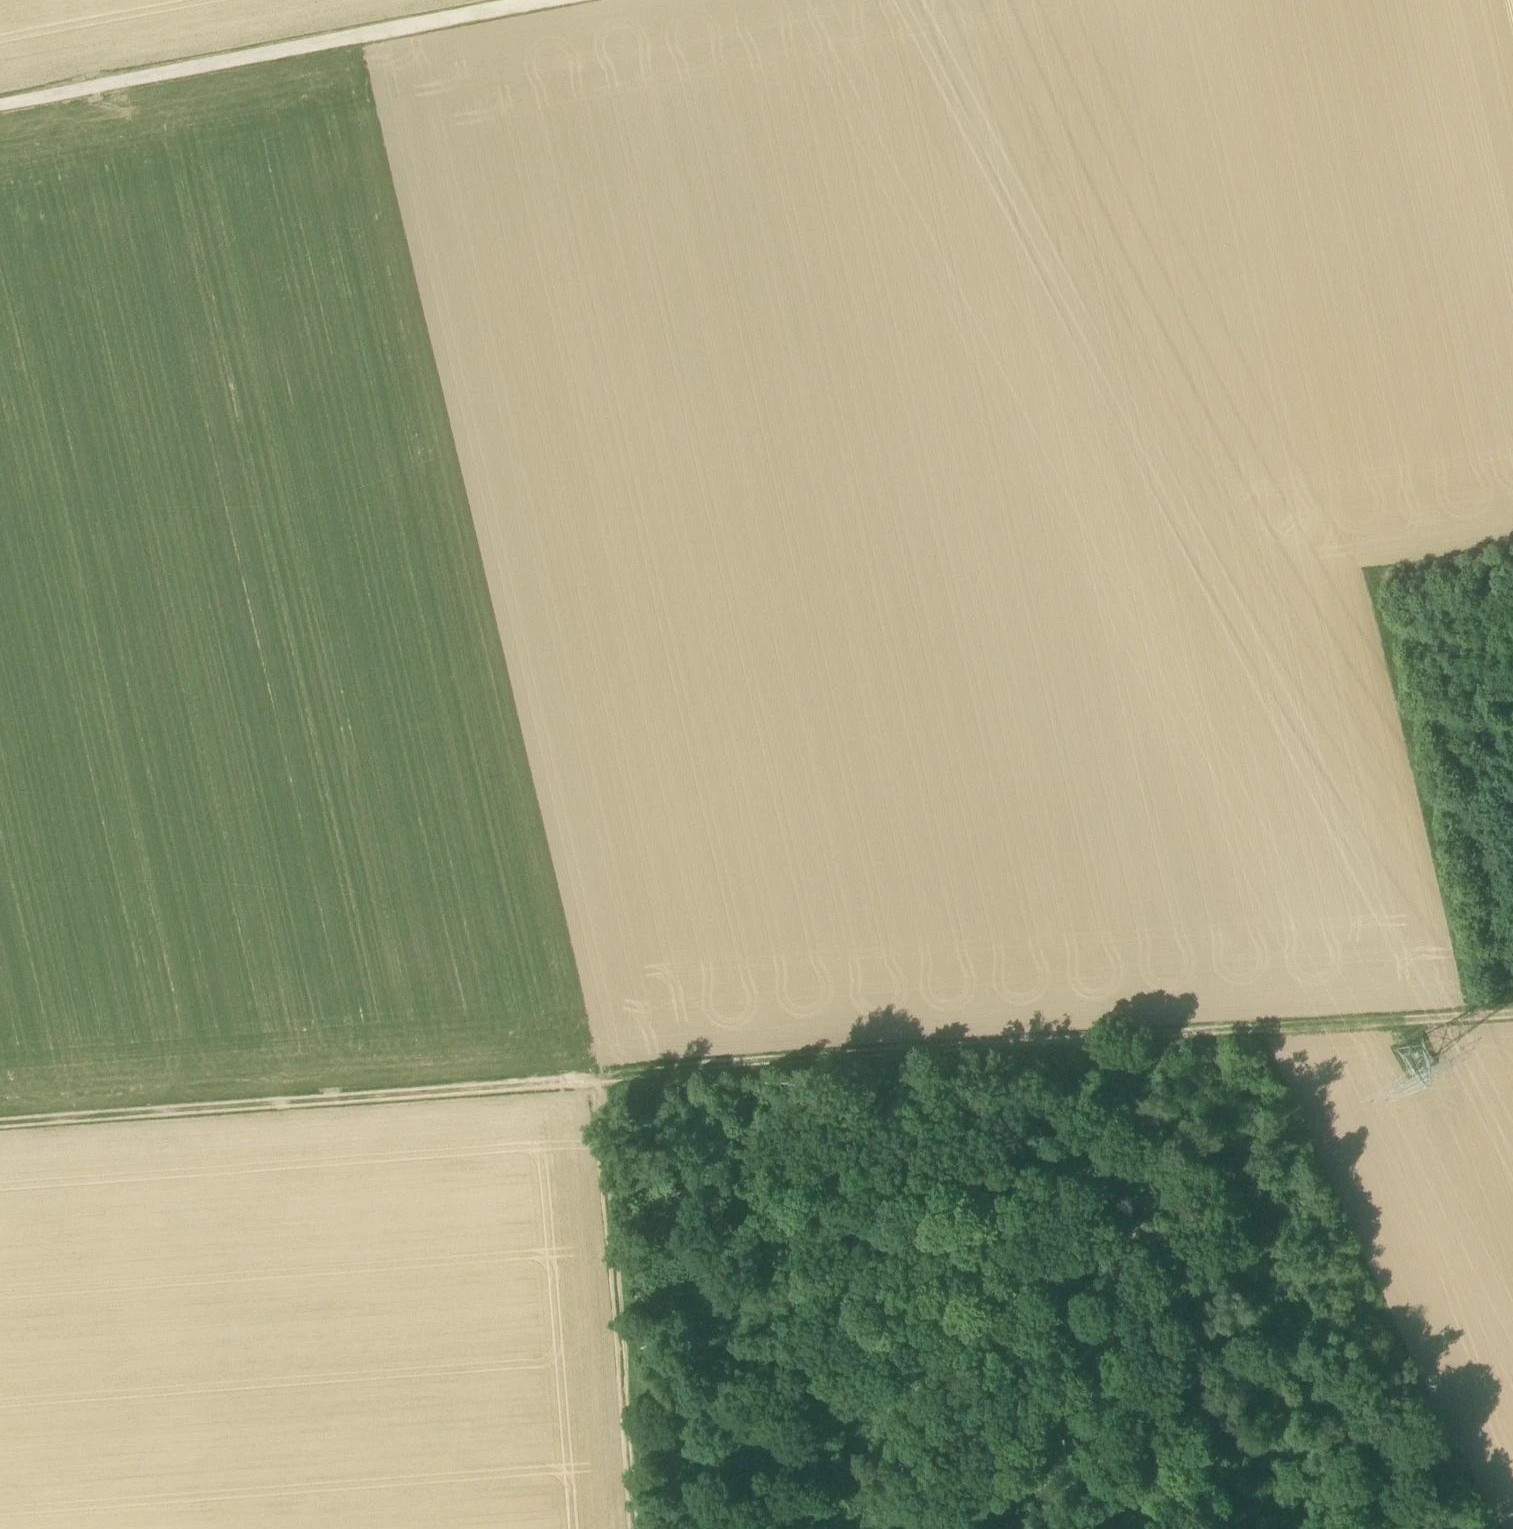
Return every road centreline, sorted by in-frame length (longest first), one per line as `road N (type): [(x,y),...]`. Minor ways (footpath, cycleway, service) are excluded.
road 1 (track): [(1512,1013),(0,1123)]
road 2 (track): [(537,0),(0,103)]
road 3 (track): [(1474,1016),(1379,573)]
road 4 (track): [(638,1528),(601,1078)]

